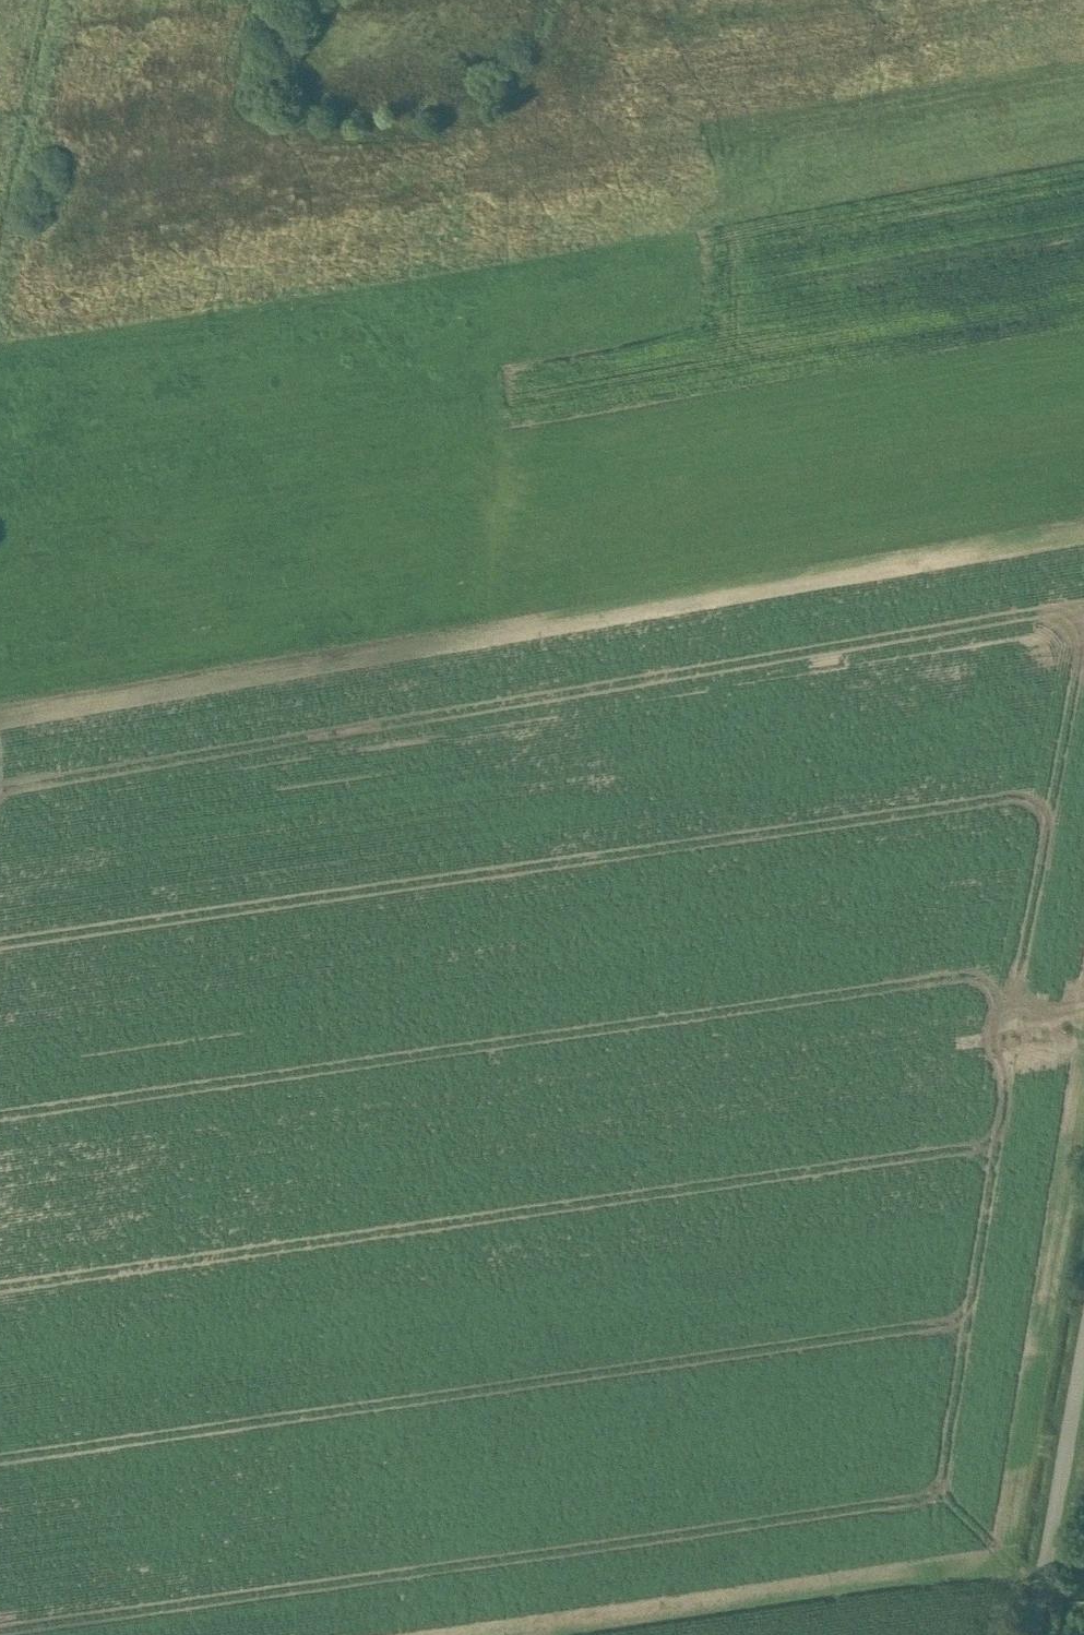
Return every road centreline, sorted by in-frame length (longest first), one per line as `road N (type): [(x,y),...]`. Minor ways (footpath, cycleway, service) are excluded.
road 1 (unclassified): [(1031,1634),(1083,1337)]

